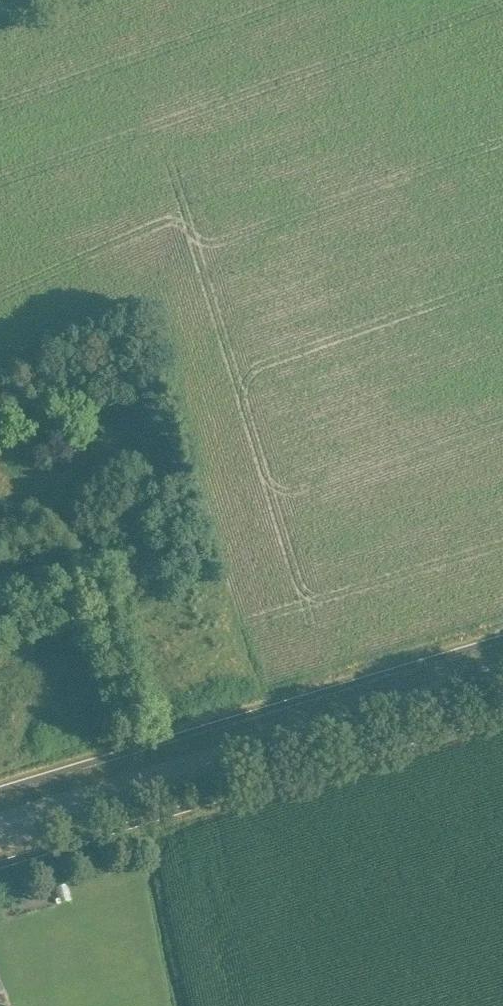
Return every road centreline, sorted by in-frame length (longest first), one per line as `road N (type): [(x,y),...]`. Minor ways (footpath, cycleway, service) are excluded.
road 1 (tertiary): [(0,827),(502,674)]

